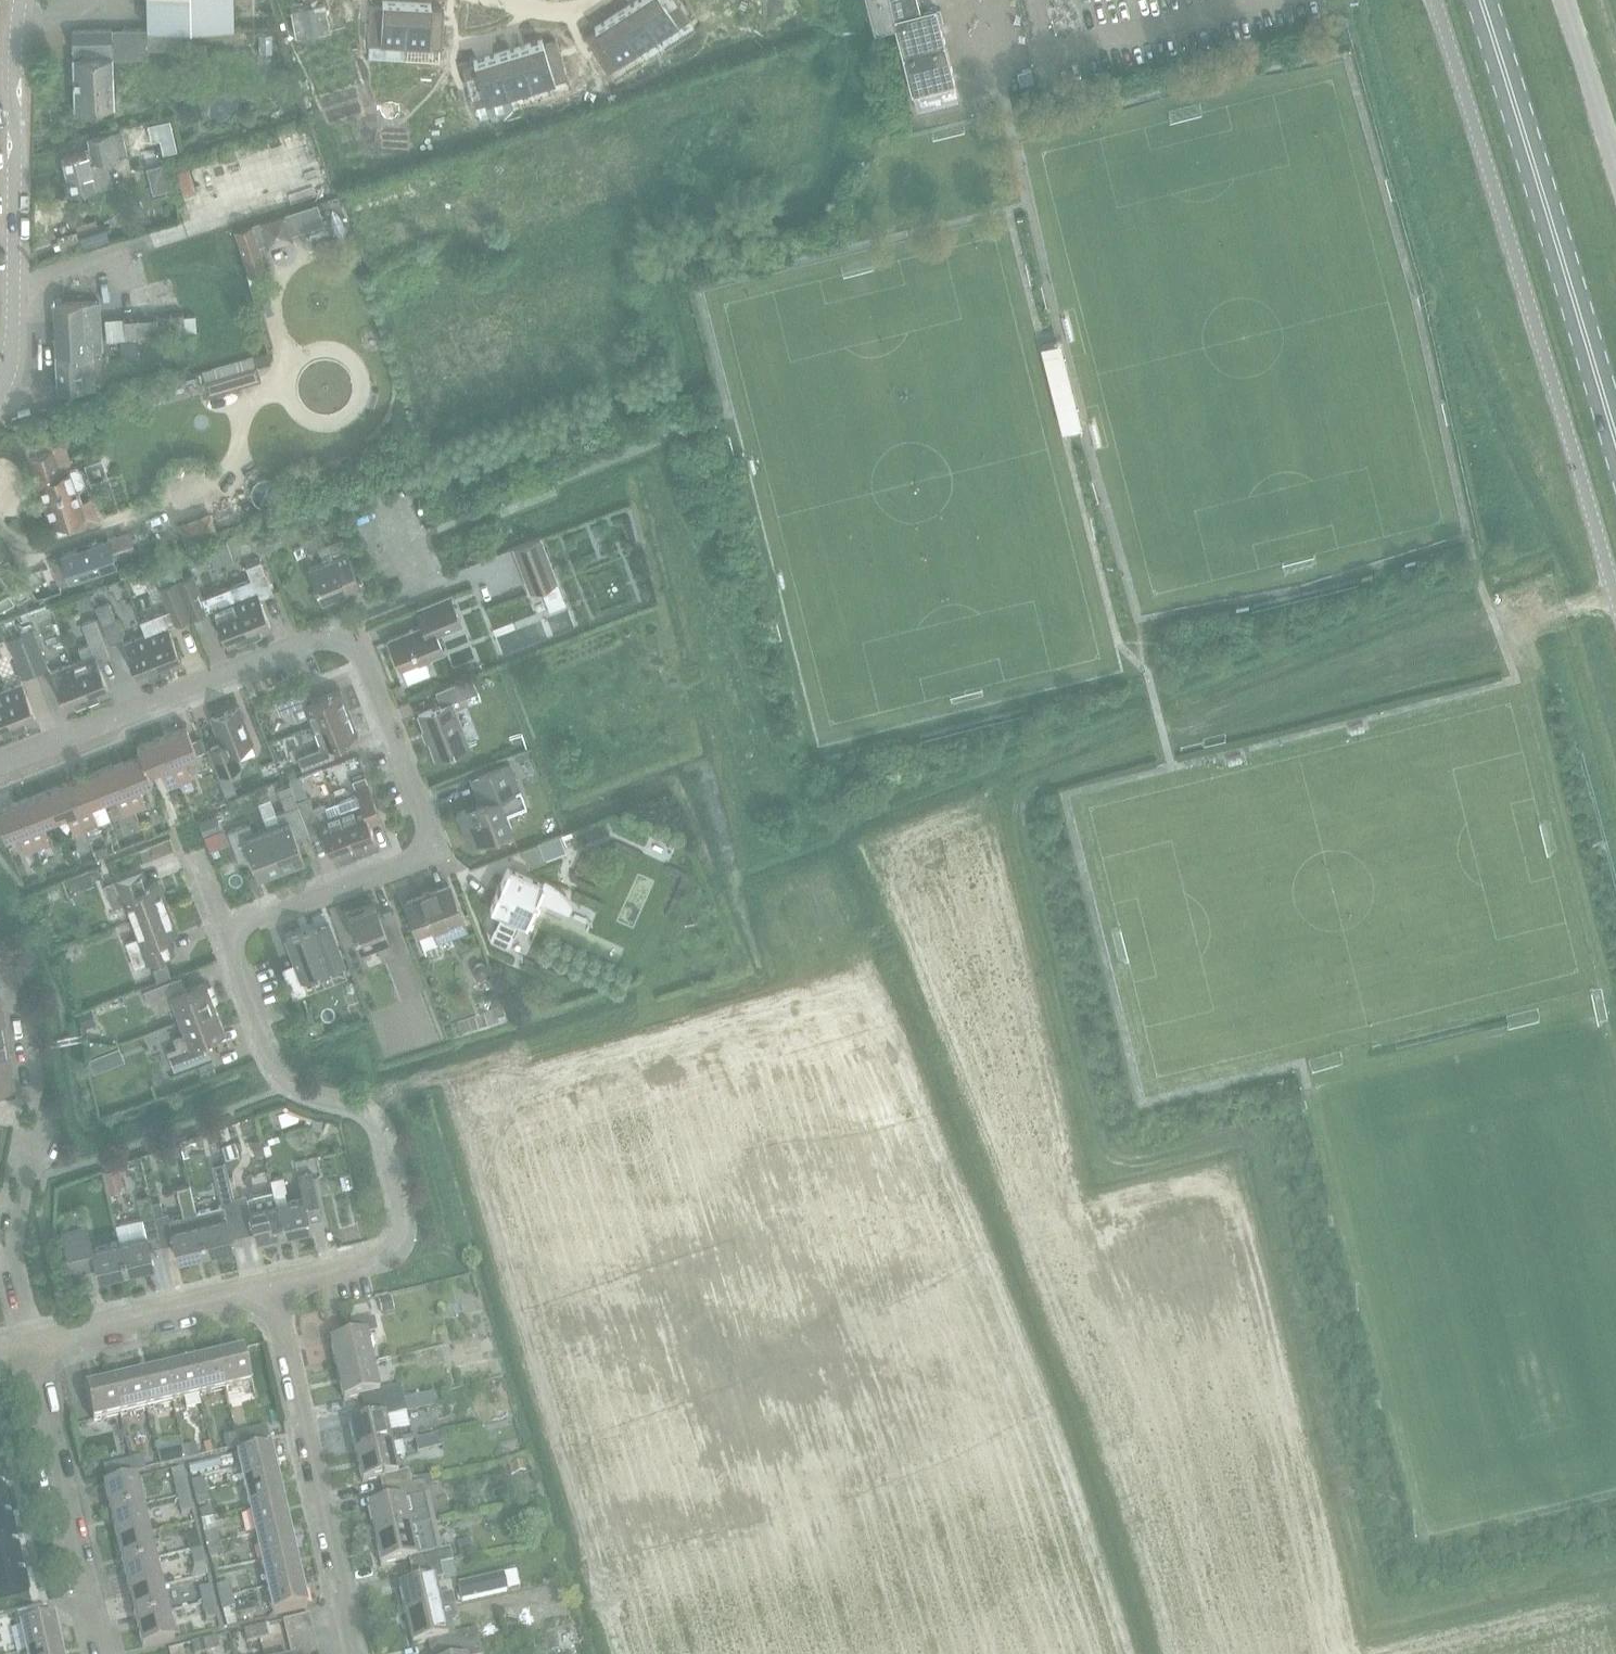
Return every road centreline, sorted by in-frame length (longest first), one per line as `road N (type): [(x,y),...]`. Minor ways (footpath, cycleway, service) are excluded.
road 1 (residential): [(968,1096),(966,1048),(940,962),(841,873),(802,815),(756,731),(657,471),(601,433),(588,407)]
road 2 (residential): [(638,1195),(749,1550),(1063,1454)]
road 3 (unclassified): [(1615,610),(1428,0)]
road 4 (residential): [(273,1284),(388,1256),(402,1239),(404,1210),(379,1120),(358,1103),(294,1084),(275,1062),(226,929)]
road 5 (primary): [(1480,0),(1615,434)]
road 6 (residential): [(226,929),(429,846),(349,627)]
road 7 (residential): [(32,1344),(15,1237),(38,1090),(21,980),(0,946)]
road 8 (residential): [(0,388),(14,333),(18,0)]
road 9 (residential): [(355,1653),(273,1284)]
road 10 (residential): [(349,627),(0,761)]
road 11 (residential): [(1063,1454),(968,1096)]
road 12 (residential): [(638,1195),(968,1096)]
road 13 (residential): [(104,1653),(32,1344)]
road 14 (residential): [(32,1344),(273,1284)]
road 15 (residential): [(1179,1653),(1142,1511),(1063,1454)]
road 16 (residential): [(588,407),(399,484),(389,512)]
road 17 (residential): [(588,407),(504,202)]
road 18 (unclassified): [(1563,0),(1615,169)]
road 19 (unclassified): [(1447,1653),(1615,1611)]
road 20 (residential): [(349,627),(424,593),(389,512)]
road 21 (residential): [(498,1237),(638,1195)]

